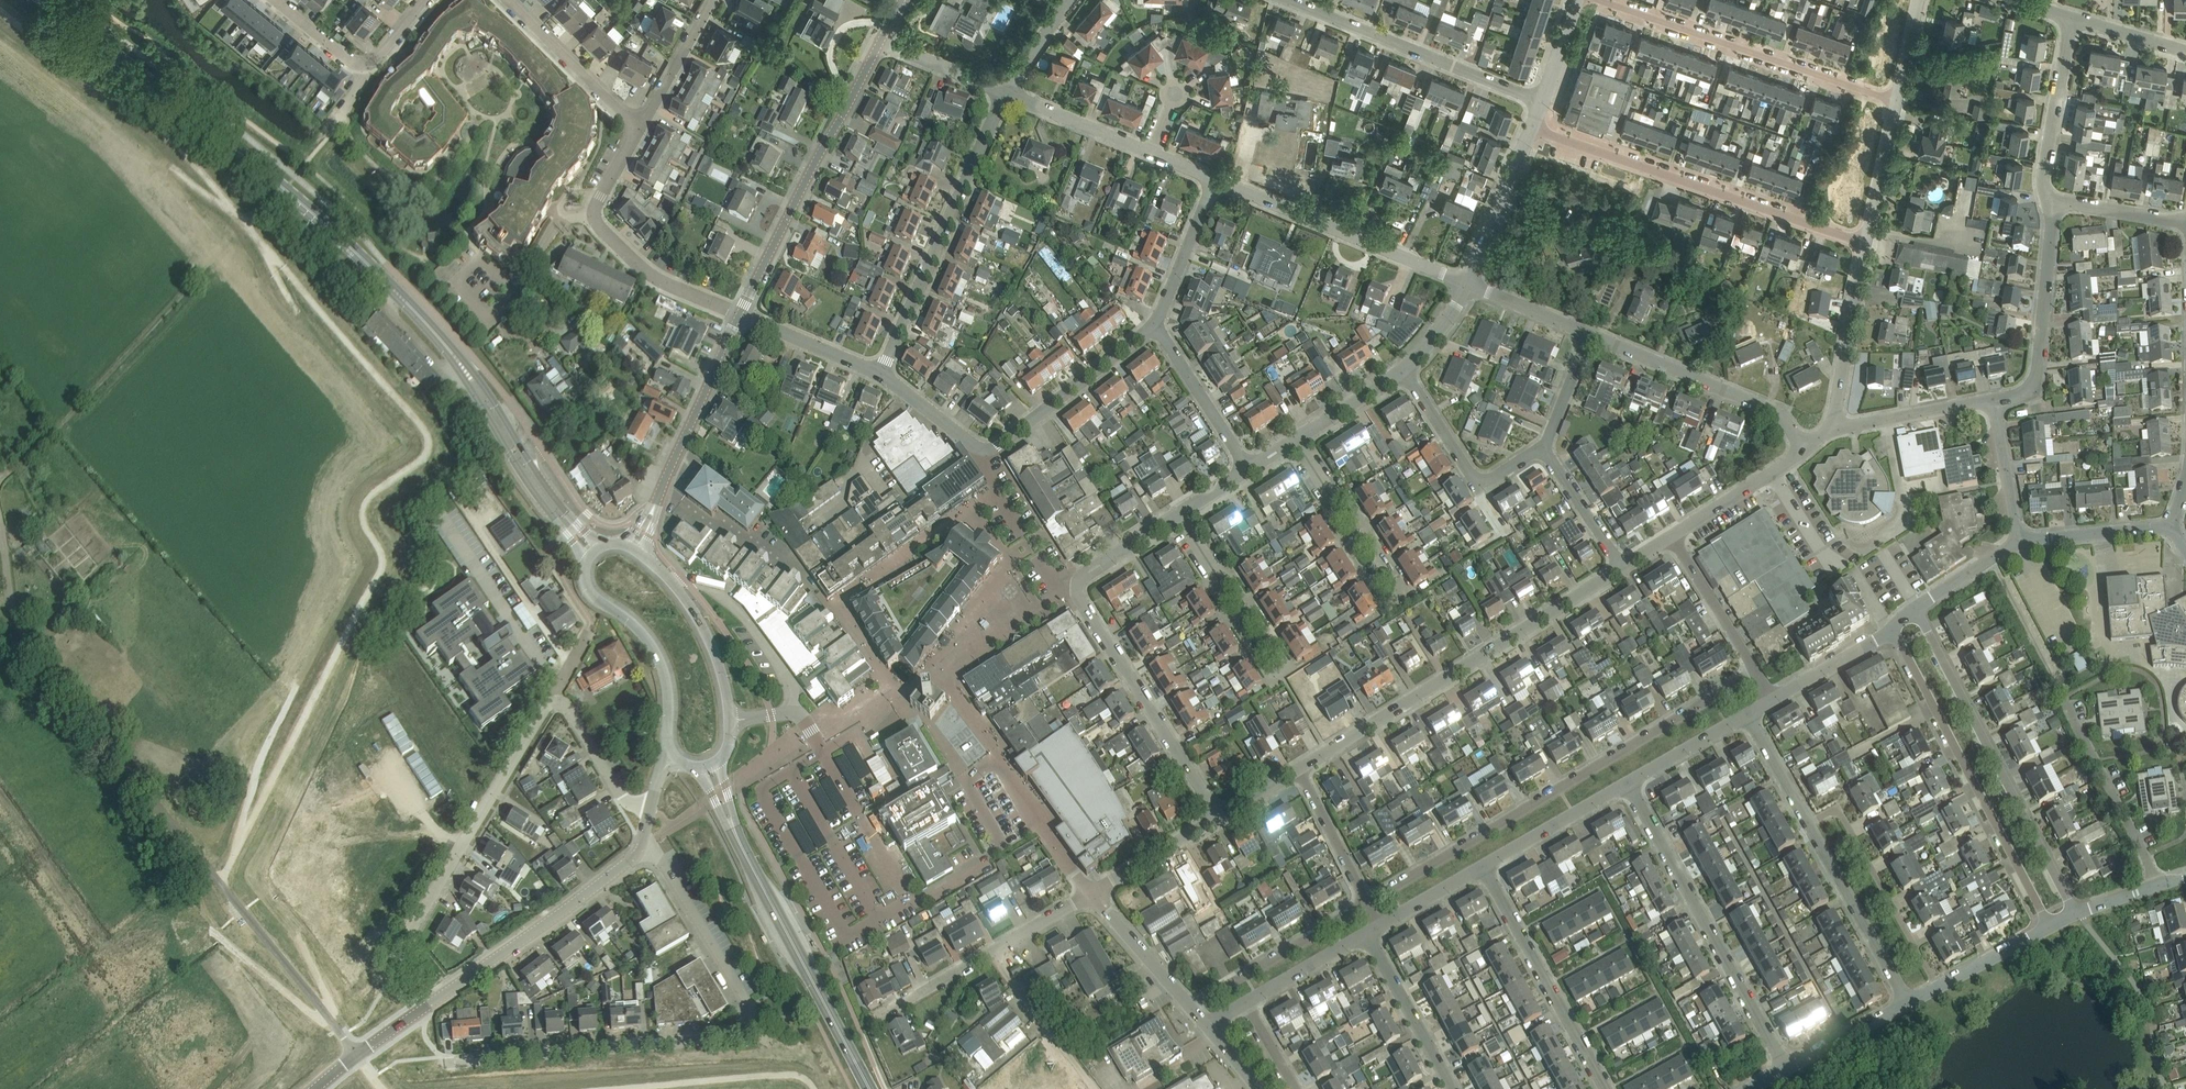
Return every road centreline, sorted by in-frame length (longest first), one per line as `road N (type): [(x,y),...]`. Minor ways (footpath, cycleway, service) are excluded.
road 1 (track): [(3,536),(19,626),(357,1056)]
road 2 (primary): [(459,361),(316,216),(48,0)]
road 3 (residential): [(1368,898),(1755,671)]
road 4 (tertiary): [(316,1088),(631,859),(642,839)]
road 5 (track): [(0,484),(285,189)]
road 6 (unclassified): [(1299,767),(1624,567)]
road 7 (residential): [(1866,242),(1534,125)]
road 8 (residential): [(2076,912),(1916,608)]
road 9 (residential): [(1788,1071),(1629,783)]
road 10 (residential): [(2047,925),(1892,636)]
road 11 (residential): [(388,964),(554,696)]
road 12 (residential): [(749,1015),(735,1036),(710,1042),(450,1062)]
road 13 (residential): [(1897,102),(1603,0)]
road 14 (residential): [(881,373),(1006,92)]
road 15 (secondary): [(741,314),(878,46)]
road 16 (primary): [(871,1088),(736,836)]
road 17 (residential): [(1543,101),(1287,0)]
road 18 (residential): [(1216,820),(1077,584)]
road 19 (residential): [(1468,281),(1214,179)]
road 20 (residential): [(1606,1088),(1483,865)]
road 21 (residential): [(874,1017),(1091,894)]
road 22 (residential): [(1812,446),(1754,400),(1593,337)]
road 23 (primary): [(459,361),(518,469),(585,565)]
road 24 (primary): [(603,546),(559,502),(489,393),(459,361)]
road 25 (residential): [(1938,985),(1838,811),(1809,823)]
road 26 (residential): [(1995,401),(2035,385),(2056,202)]
road 27 (primary): [(585,565),(588,591),(635,628),(659,659),(675,759)]
road 28 (residential): [(662,487),(710,524),(798,569),(827,604),(837,604)]
road 29 (residential): [(985,452),(1158,329)]
road 30 (residential): [(1186,1004),(1368,898)]
road 31 (residential): [(1543,452),(1500,485),(1487,483),(1468,469),(1406,373)]
road 32 (residential): [(1907,1001),(1809,823)]
road 33 (residential): [(749,1015),(650,843)]
road 34 (residential): [(2161,885),(2071,712)]
road 35 (residential): [(995,491),(837,604)]
road 36 (residential): [(2056,202),(2046,195),(2044,169),(2072,18)]
road 37 (residential): [(505,0),(643,131)]
road 38 (secondary): [(662,487),(741,314)]
road 39 (primary): [(730,721),(708,639),(644,556)]
road 40 (residential): [(1393,601),(1297,438)]
road 41 (unclassified): [(1835,428),(1866,242)]
road 42 (residential): [(1274,668),(1176,513)]
road 43 (residential): [(741,314),(659,280),(606,236),(595,215)]
road 44 (residential): [(1453,1088),(1370,930)]
road 45 (residential): [(1468,281),(1534,125)]
road 46 (unclassified): [(1670,537),(1812,446)]
road 47 (residential): [(1483,865),(1629,783)]
road 48 (residential): [(1250,468),(1158,329)]
road 49 (residential): [(1091,894),(998,757)]
road 50 (residential): [(1158,329),(1214,179)]
road 51 (residential): [(1755,671),(1670,537)]
road 52 (residential): [(1150,153),(1006,92)]
road 53 (residential): [(554,696),(575,714),(623,797),(650,810)]
road 54 (residential): [(881,373),(741,314)]
road 55 (residential): [(2020,541),(2169,530)]
road 56 (residential): [(1368,898),(1299,767)]
road 57 (residential): [(643,131),(712,0)]
road 58 (unclassified): [(1186,1004),(1091,894)]
road 59 (unclassified): [(1091,894),(1216,820)]
road 60 (residential): [(940,670),(1062,592)]
road 61 (unclassified): [(1866,242),(1897,102)]
road 62 (residential): [(2020,541),(1995,401)]
road 63 (residential): [(1624,567),(1543,452)]
road 64 (residential): [(1250,1001),(1370,930)]
road 65 (residential): [(1629,783),(1749,713)]
road 66 (unclassified): [(1788,1071),(1907,1001)]
road 67 (residential): [(1593,337),(1468,281)]
road 68 (residential): [(1006,92),(878,46)]
road 69 (residential): [(1775,698),(1892,636)]
road 70 (residential): [(2185,223),(2056,202)]
road 71 (residential): [(985,452),(881,373)]
road 72 (residential): [(515,289),(479,258),(454,283),(487,317)]
road 73 (residential): [(1297,438),(1406,373)]
road 74 (residential): [(1593,337),(1543,452)]
road 75 (residential): [(1809,823),(1749,713)]
road 76 (unclassified): [(1938,985),(2047,925)]
road 77 (residential): [(1916,608),(2020,541)]
road 78 (residential): [(1077,584),(1176,513)]

